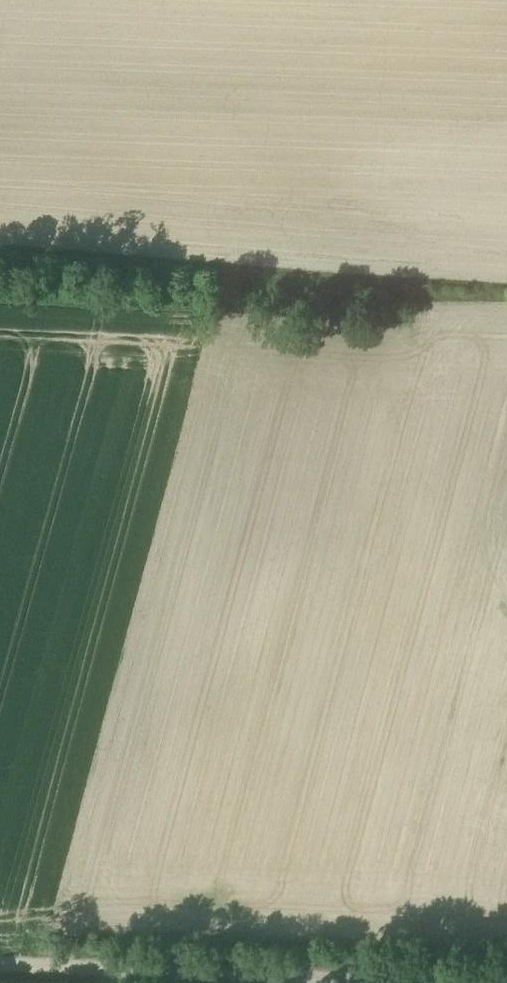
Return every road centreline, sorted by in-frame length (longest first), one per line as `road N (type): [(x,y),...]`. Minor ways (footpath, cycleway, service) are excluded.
road 1 (unclassified): [(506,979),(0,959)]

